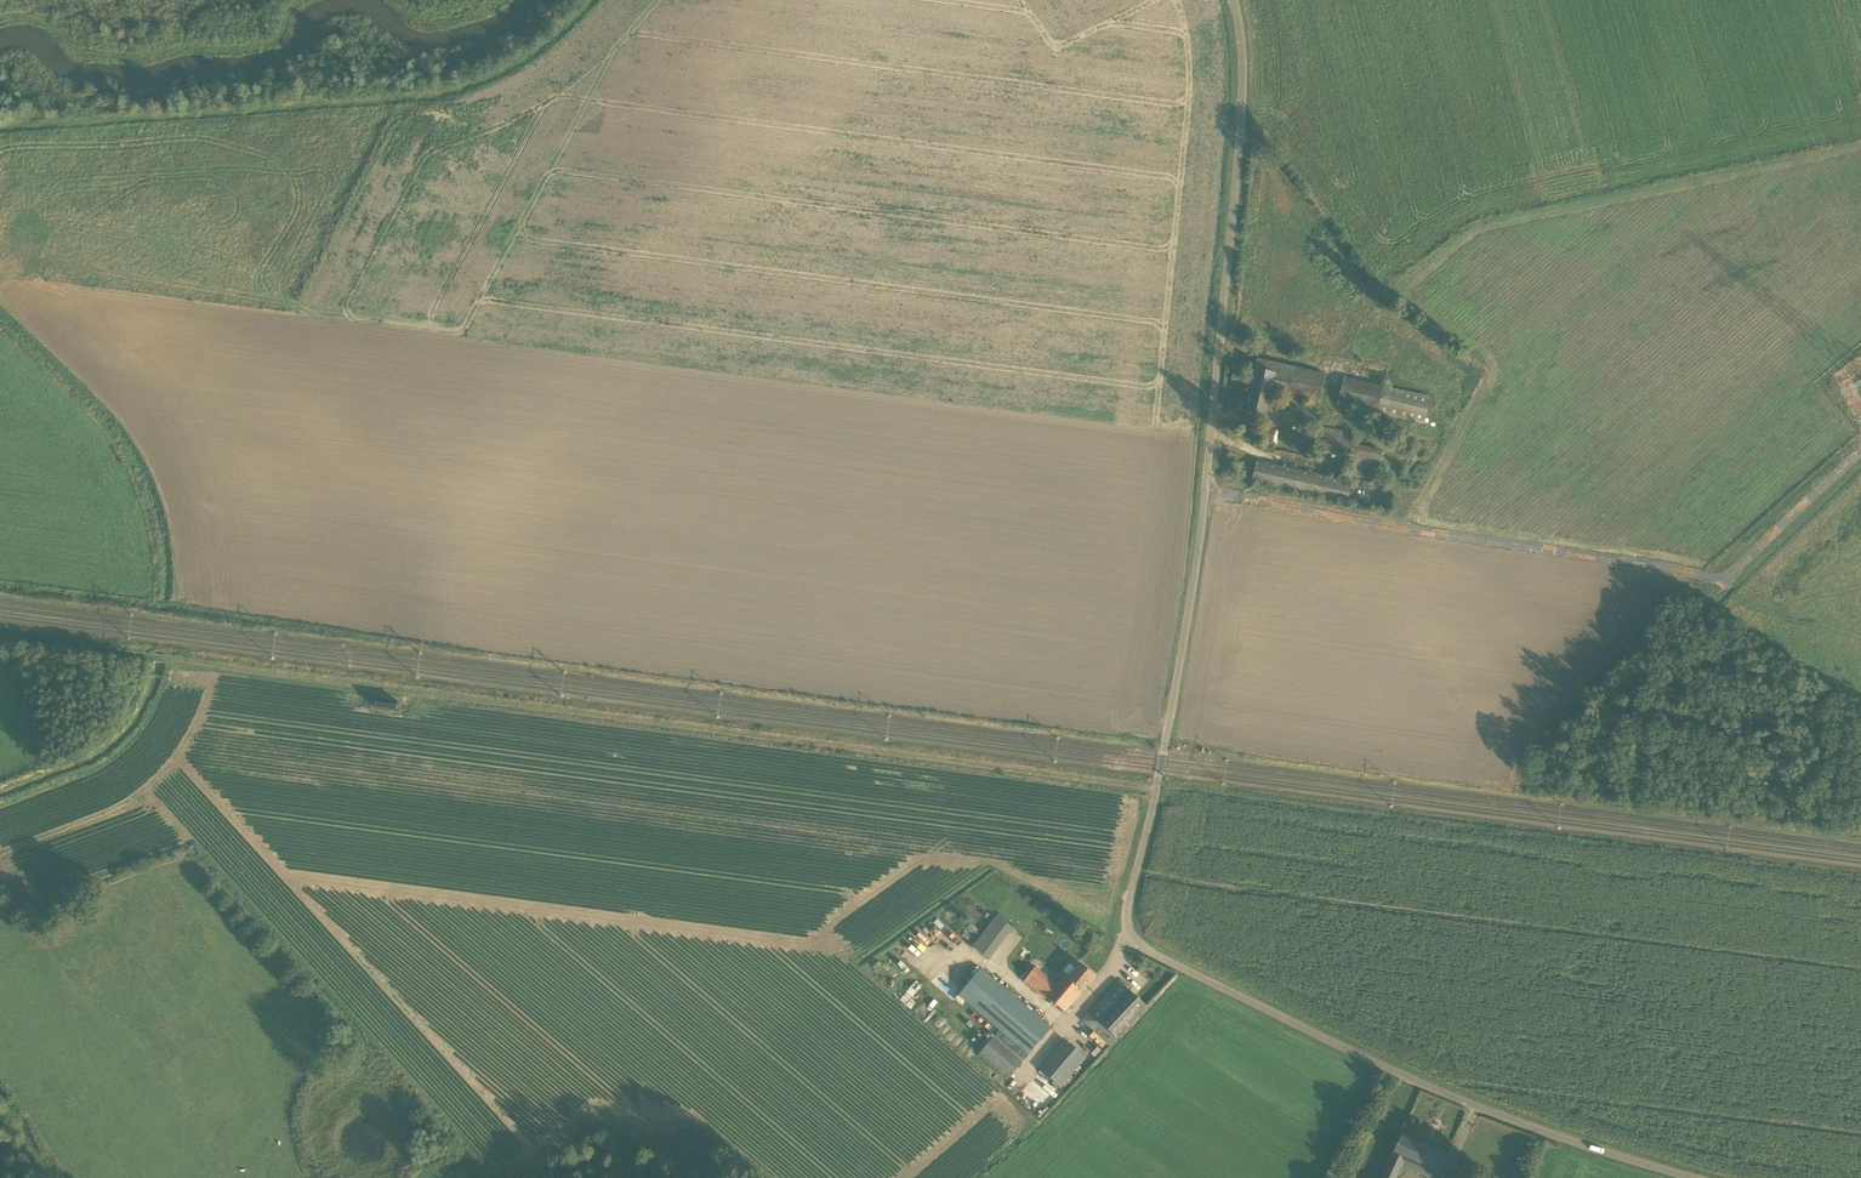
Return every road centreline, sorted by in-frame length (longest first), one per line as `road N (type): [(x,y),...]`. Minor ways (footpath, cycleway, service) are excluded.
road 1 (unclassified): [(1700,1177),(1472,1105),(1133,940),(1129,896),(1201,560),(1219,414),(1245,69),(1245,25),(1235,0)]

